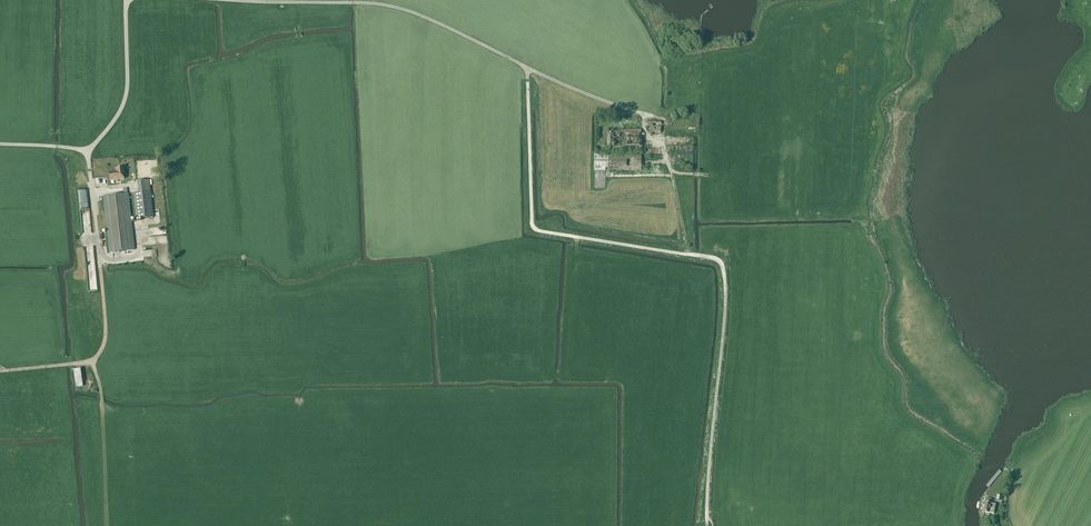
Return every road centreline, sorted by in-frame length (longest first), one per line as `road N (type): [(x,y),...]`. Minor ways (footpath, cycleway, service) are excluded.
road 1 (unclassified): [(698,256),(534,228),(527,67),(391,6),(225,0)]
road 2 (unclassified): [(0,144),(89,150),(126,96),(126,0)]

